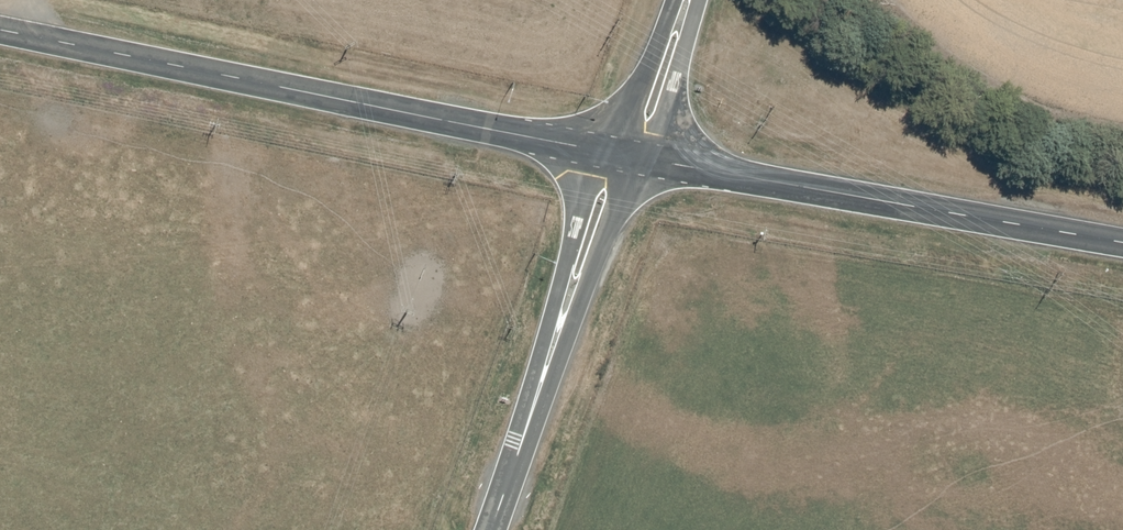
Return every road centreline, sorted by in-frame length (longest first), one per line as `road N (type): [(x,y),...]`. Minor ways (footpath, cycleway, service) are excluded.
road 1 (unclassified): [(0,27),(626,156)]
road 2 (unclassified): [(626,156),(1122,241)]
road 3 (unclassified): [(481,529),(609,178),(626,156)]
road 4 (unclassified): [(626,156),(643,132),(691,0)]

